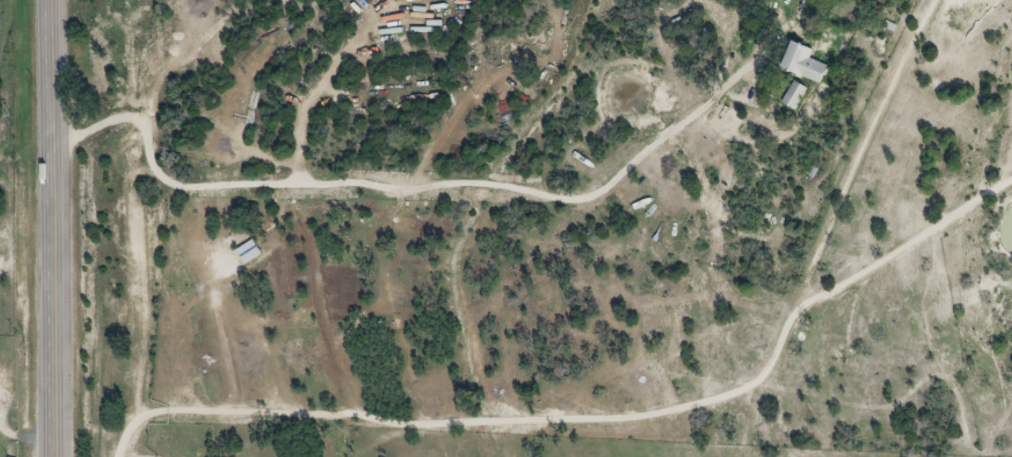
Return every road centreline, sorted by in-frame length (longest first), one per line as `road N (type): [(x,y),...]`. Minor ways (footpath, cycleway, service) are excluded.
road 1 (trunk): [(58,456),(51,0)]

